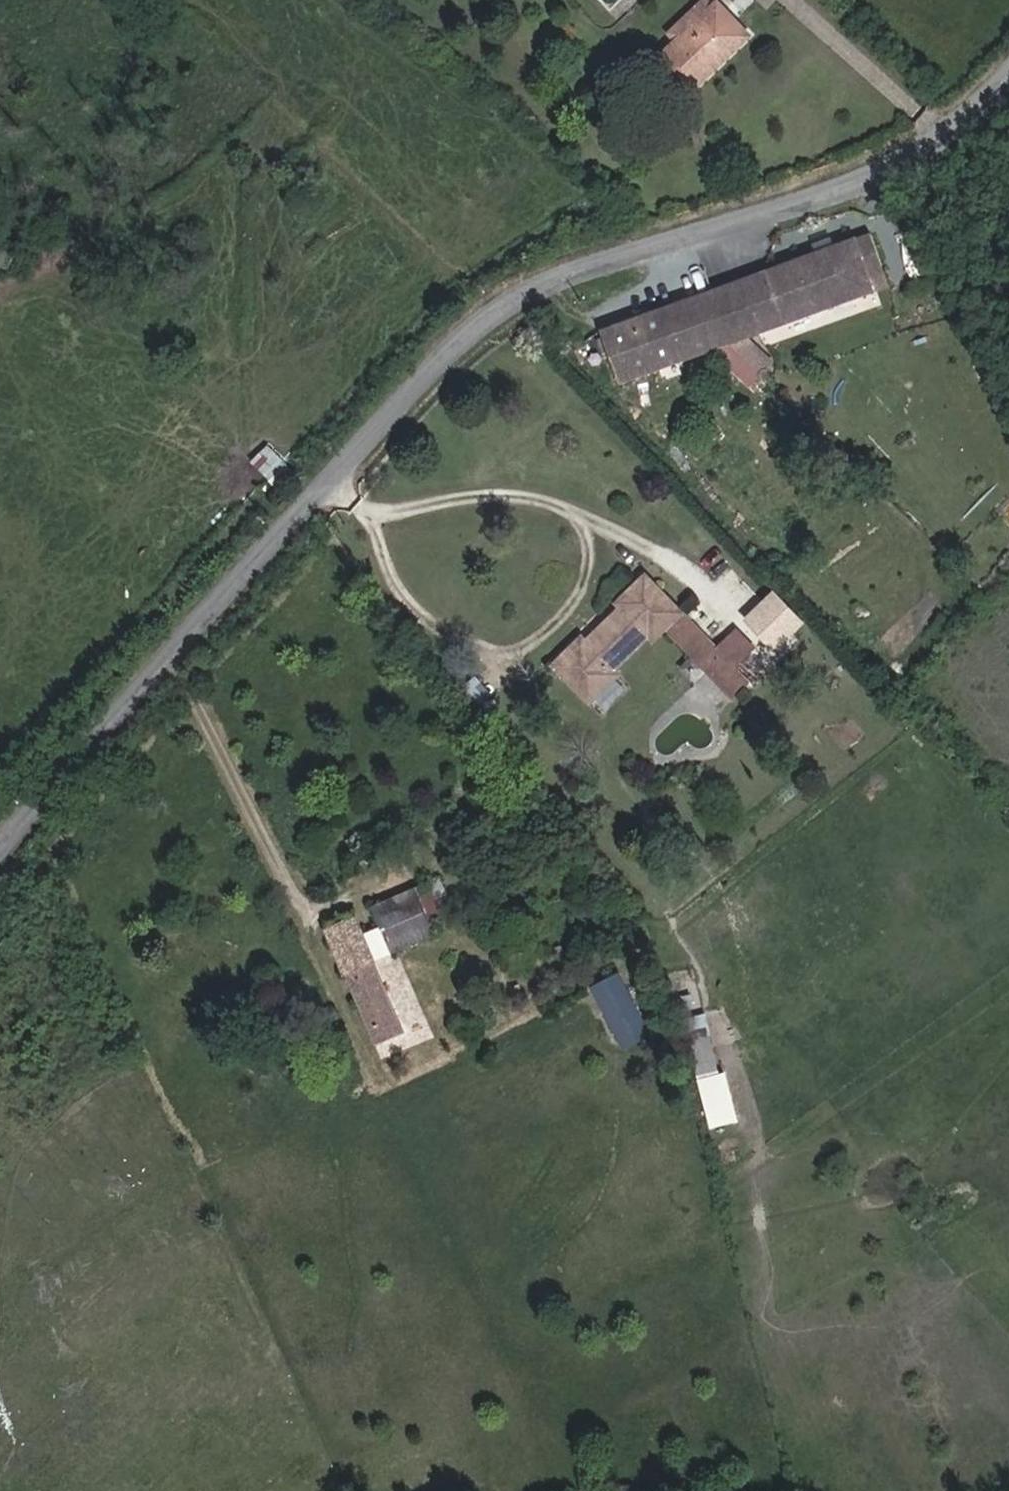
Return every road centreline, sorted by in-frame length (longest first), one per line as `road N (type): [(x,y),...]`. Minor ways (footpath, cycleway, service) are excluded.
road 1 (residential): [(1008,75),(934,144),(882,169),(572,272),(488,318),(0,844)]

